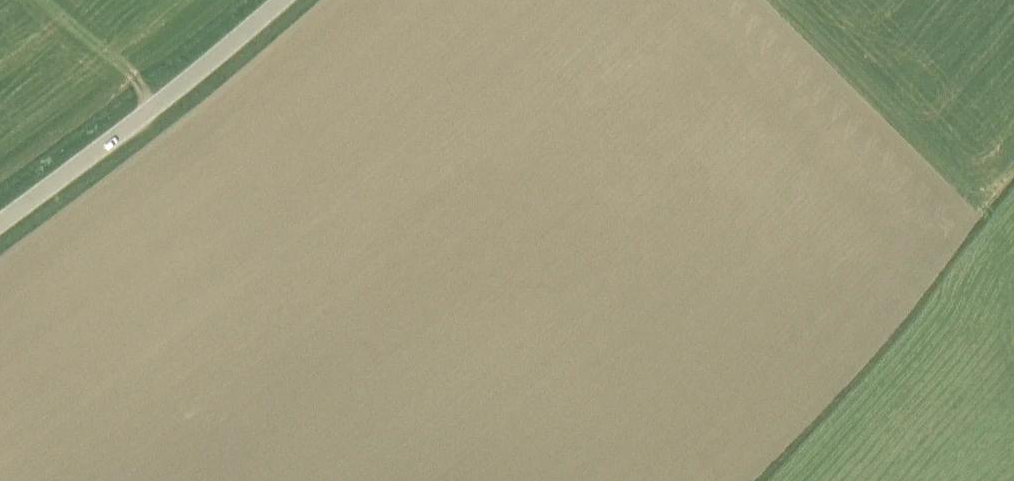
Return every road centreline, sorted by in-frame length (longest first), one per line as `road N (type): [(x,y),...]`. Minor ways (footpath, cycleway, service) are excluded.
road 1 (unclassified): [(0,222),(128,126),(275,0)]

